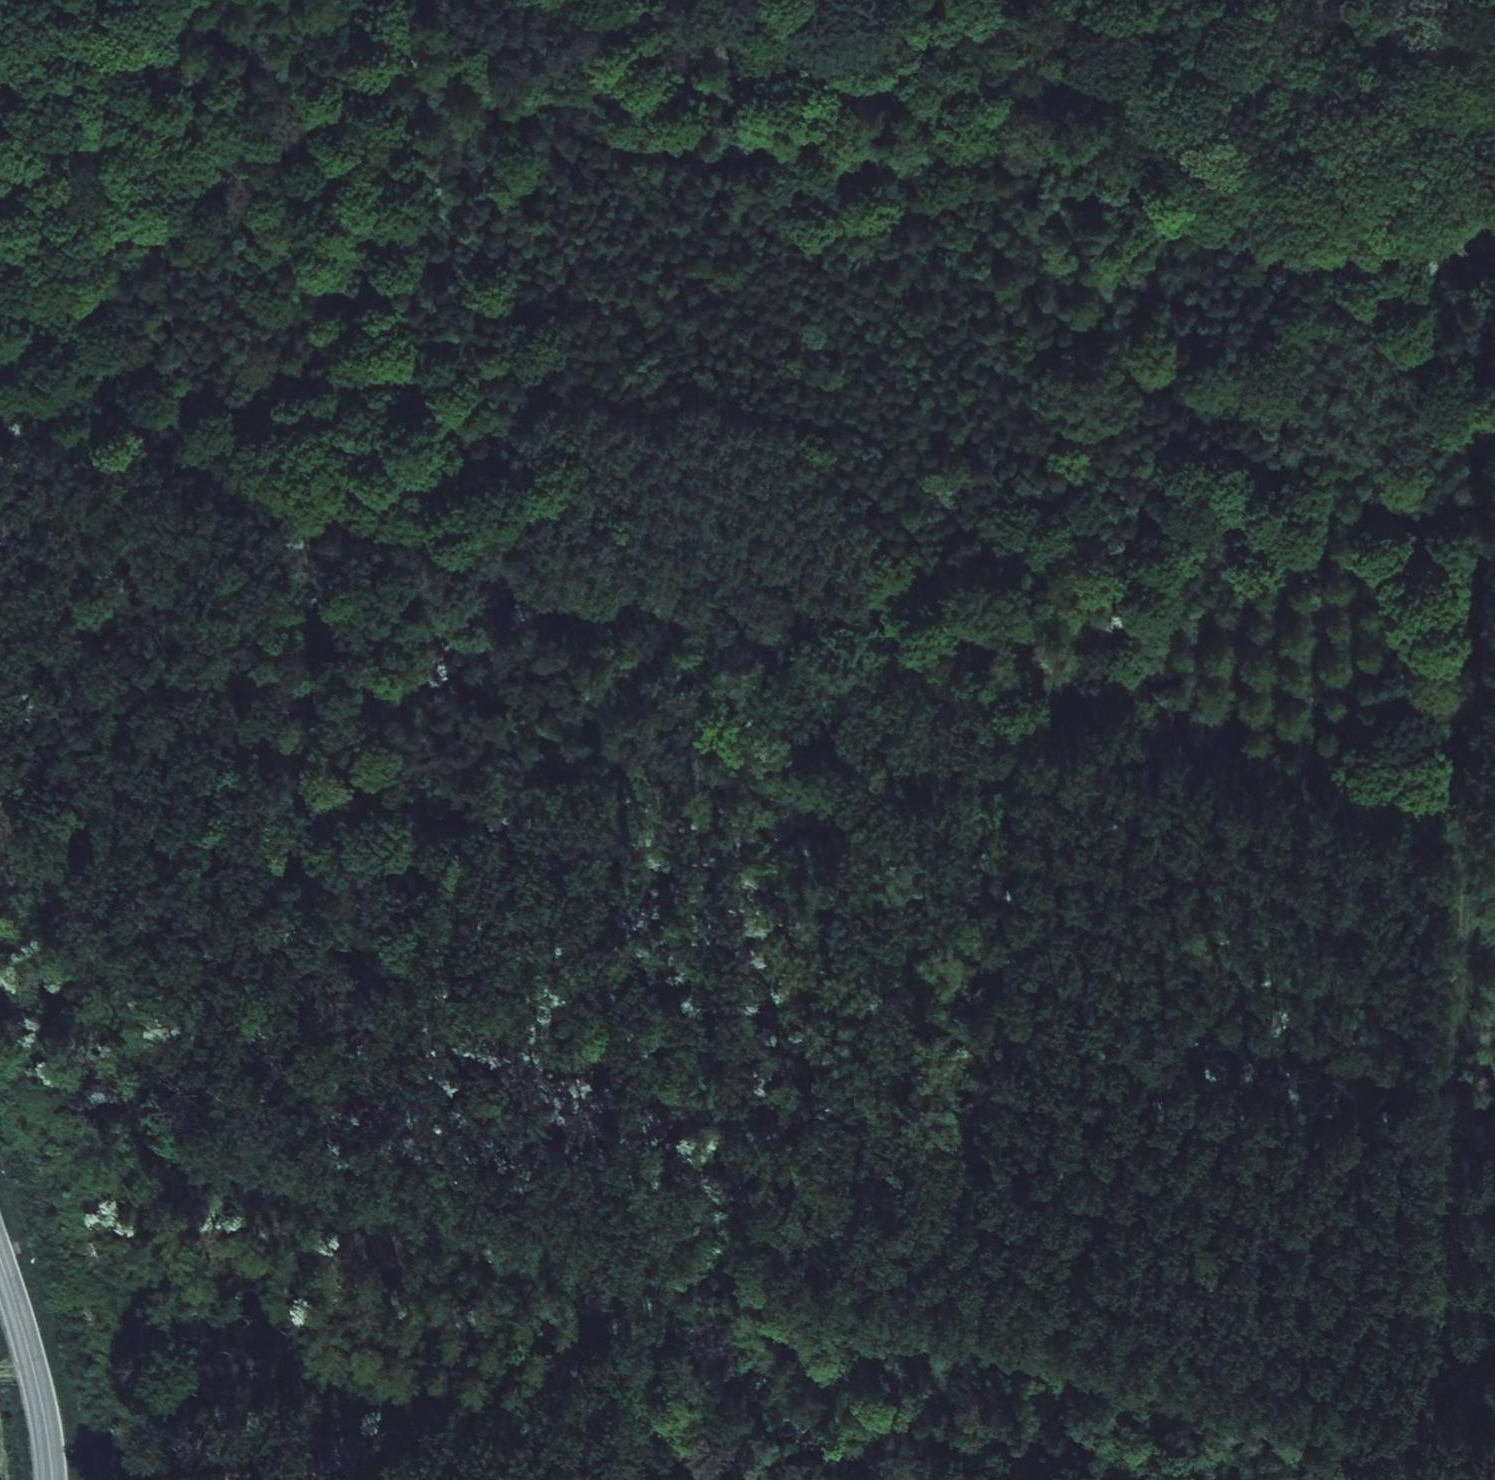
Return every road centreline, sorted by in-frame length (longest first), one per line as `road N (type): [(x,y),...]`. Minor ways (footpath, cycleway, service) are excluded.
road 1 (track): [(1494,0),(1384,1479)]
road 2 (tertiary): [(51,1479),(40,1400),(0,1259)]

